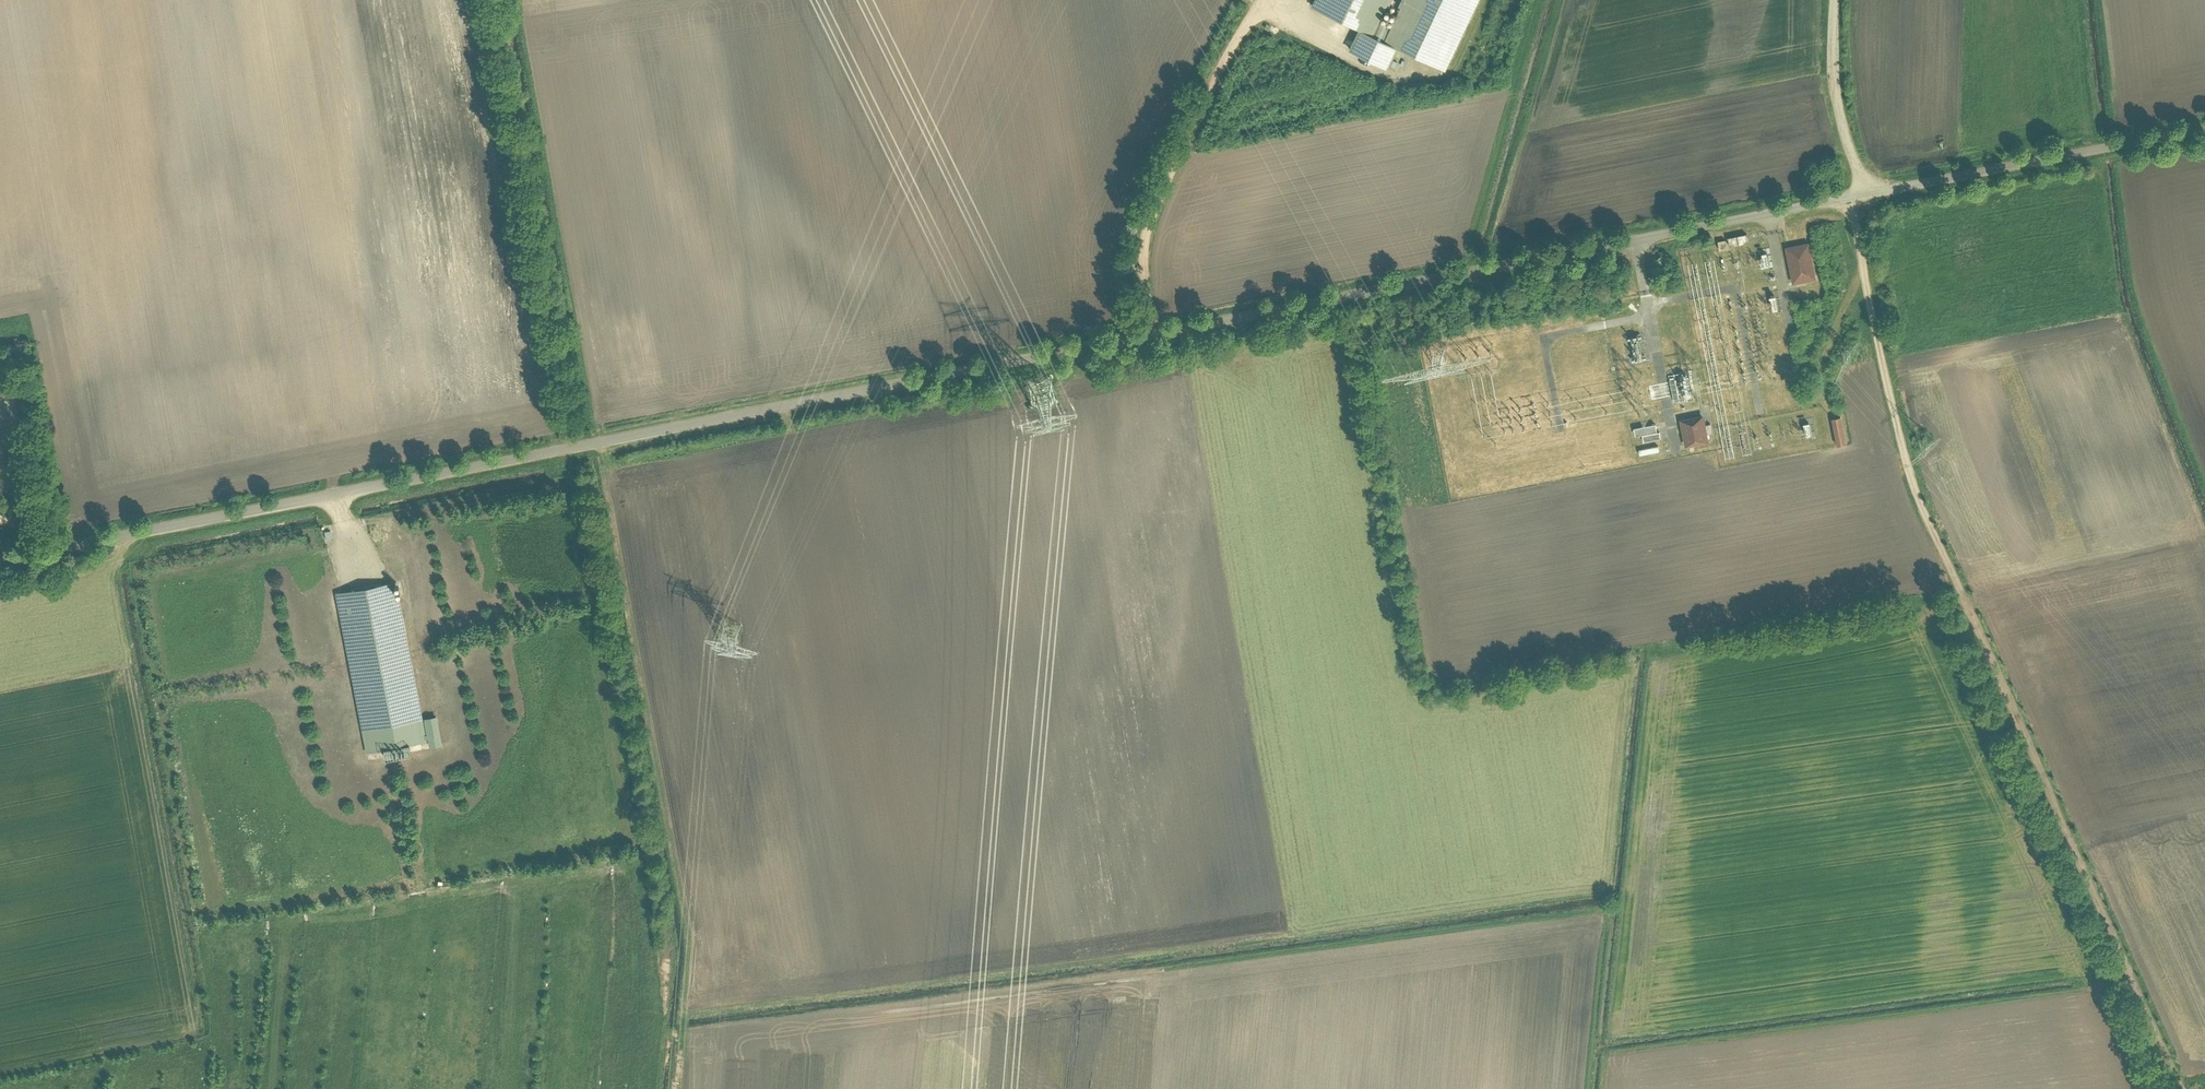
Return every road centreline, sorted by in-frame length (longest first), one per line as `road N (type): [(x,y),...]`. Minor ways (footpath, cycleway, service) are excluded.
road 1 (residential): [(2204,133),(0,562)]
road 2 (track): [(2181,1088),(1922,509),(1853,202)]
road 3 (track): [(1837,0),(1835,91),(1861,201)]
road 4 (track): [(1826,444),(1821,385),(1866,266)]

